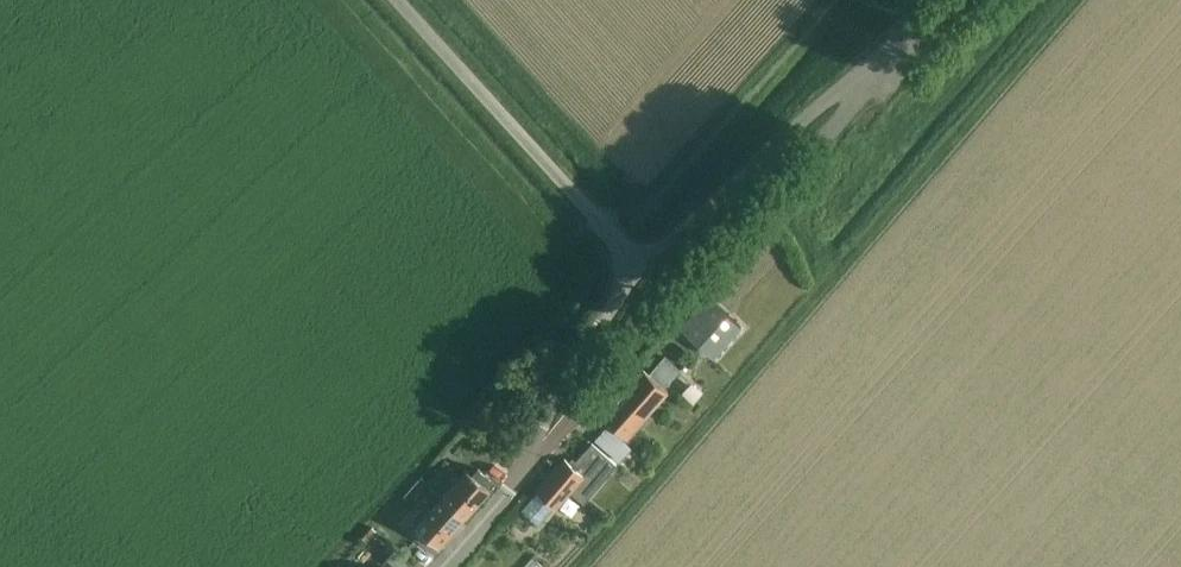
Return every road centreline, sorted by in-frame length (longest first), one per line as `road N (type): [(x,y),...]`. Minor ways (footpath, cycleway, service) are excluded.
road 1 (residential): [(520,487),(643,352),(690,284),(946,6)]
road 2 (residential): [(638,271),(796,127),(946,6)]
road 3 (unclassified): [(638,271),(393,0)]
road 4 (unclassified): [(520,487),(638,271)]

